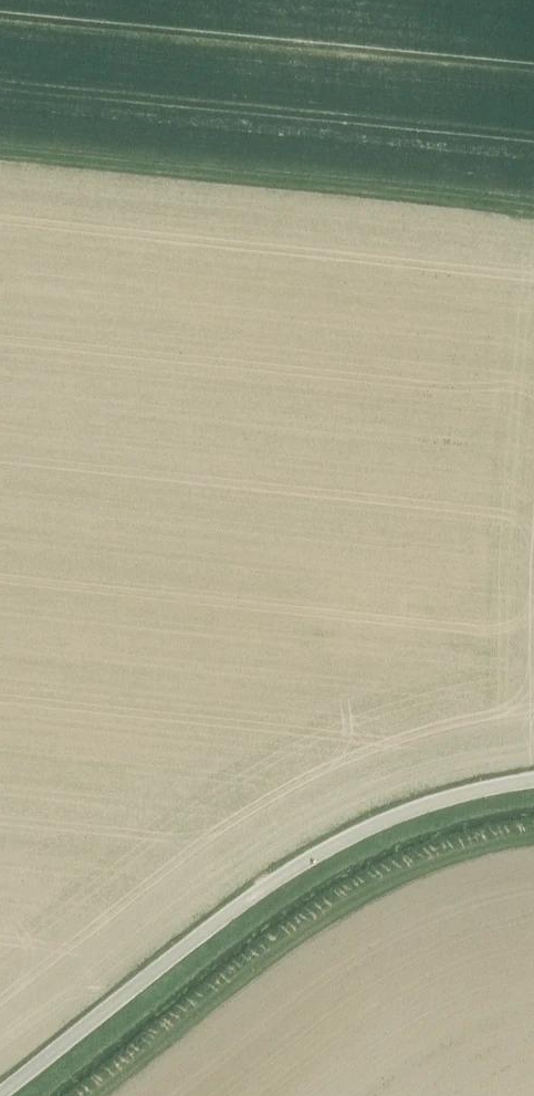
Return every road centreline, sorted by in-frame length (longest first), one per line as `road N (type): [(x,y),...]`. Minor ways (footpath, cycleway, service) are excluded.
road 1 (tertiary): [(0,1092),(244,896),(338,835),(469,785),(533,778)]

